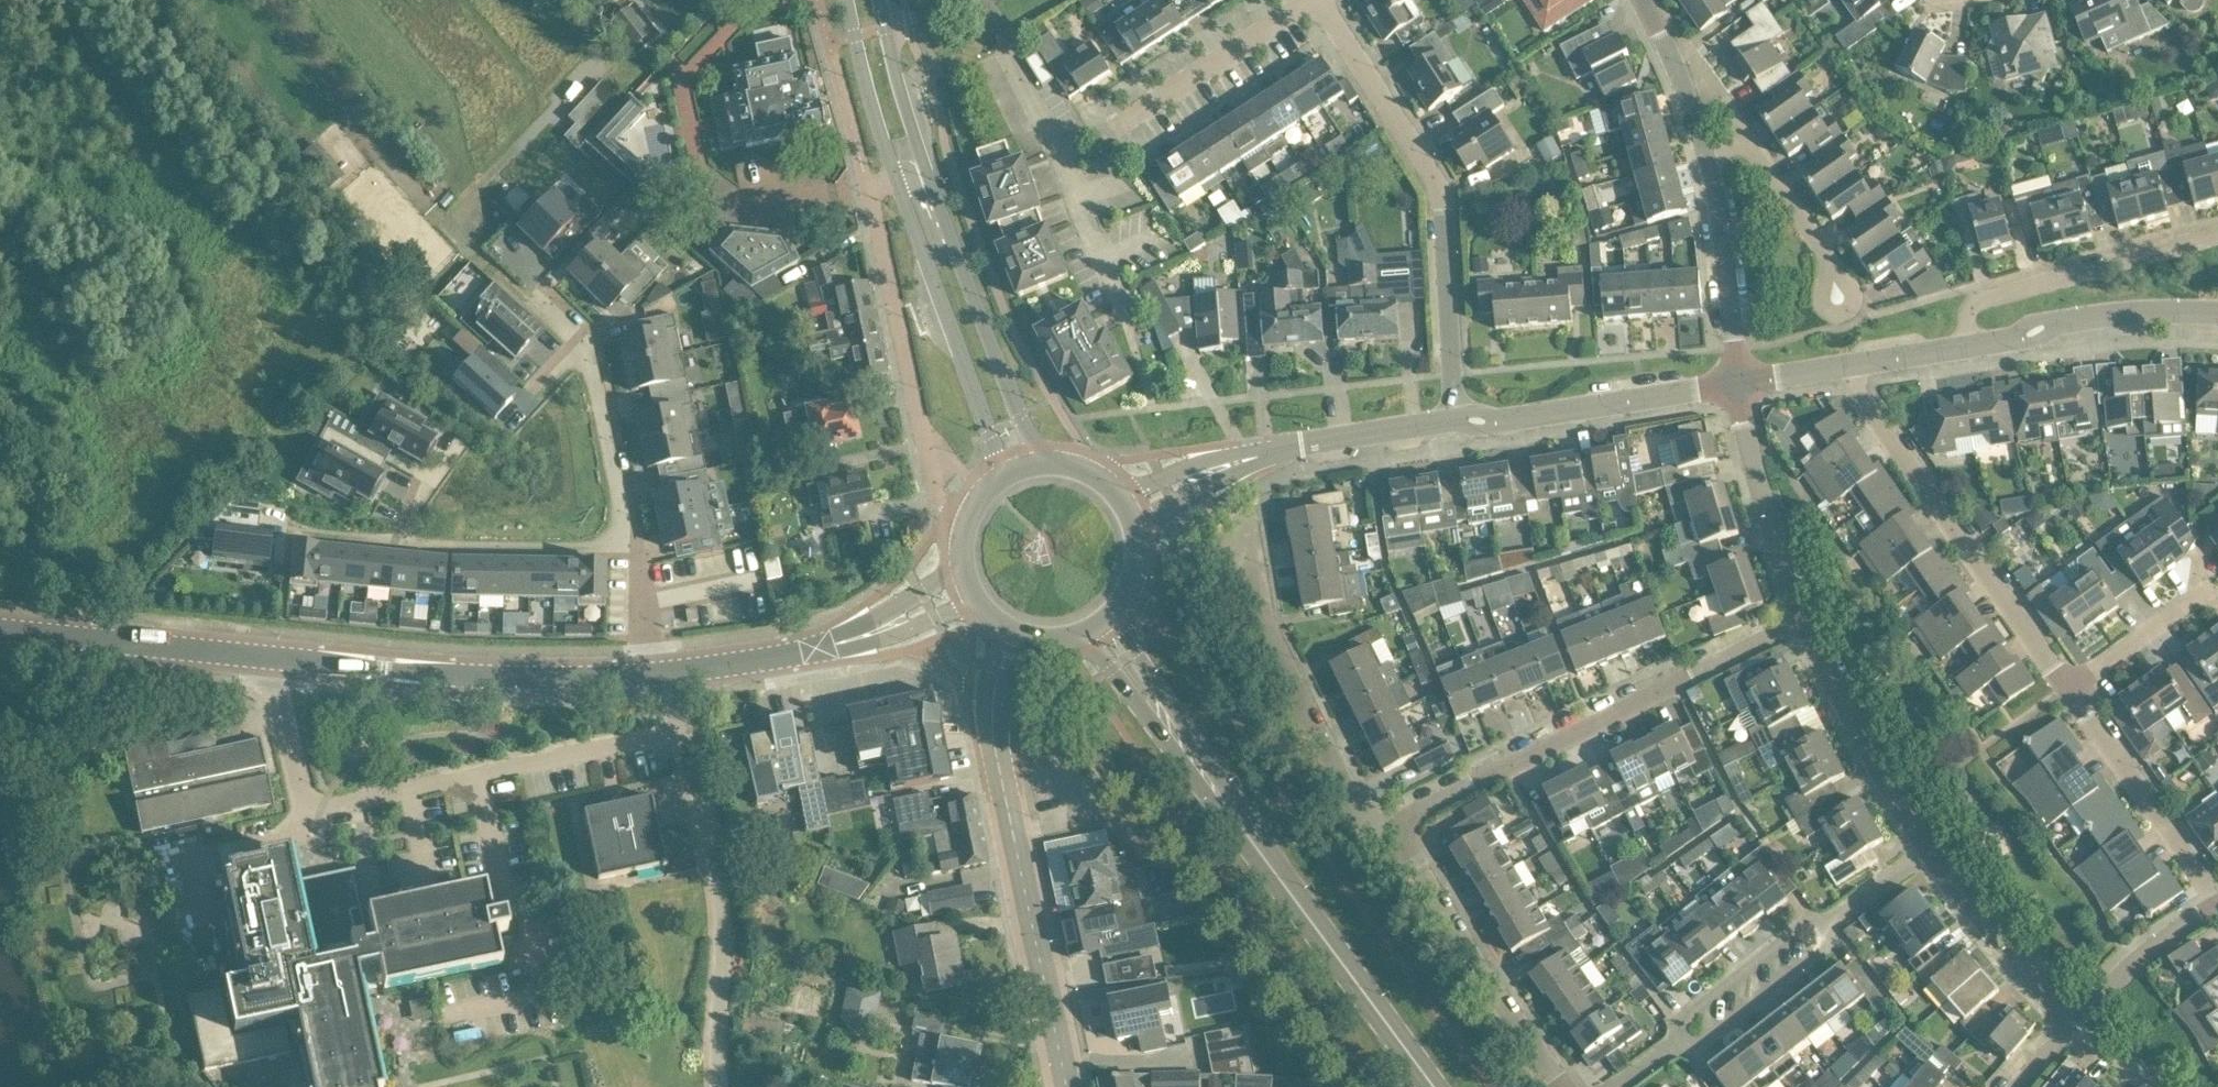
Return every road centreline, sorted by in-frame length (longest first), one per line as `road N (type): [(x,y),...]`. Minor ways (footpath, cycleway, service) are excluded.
road 1 (tertiary): [(0,630),(515,678),(662,672)]
road 2 (residential): [(1067,1086),(994,734),(994,694),(1014,633)]
road 3 (residential): [(1392,826),(1805,619)]
road 4 (residential): [(1457,420),(1437,186),(1322,0)]
road 5 (residential): [(719,1086),(723,905),(662,672)]
road 6 (residential): [(2071,689),(1864,407),(1844,366)]
road 7 (residential): [(904,188),(865,197),(940,494)]
road 8 (residential): [(1120,305),(1056,141),(984,0)]
road 9 (residential): [(1392,826),(1364,819),(1347,791),(1266,628),(1242,558)]
road 10 (residential): [(1564,1086),(1392,826)]
road 11 (secondary): [(1431,1086),(1249,833)]
road 12 (secondary): [(904,188),(1004,482)]
road 13 (secondary): [(1035,469),(929,180)]
road 14 (residential): [(1970,346),(1974,304),(2217,235)]
road 15 (residential): [(1457,420),(1499,422),(1739,383)]
road 16 (residential): [(535,299),(580,338),(594,362),(638,552)]
road 17 (residential): [(1929,846),(1805,619)]
road 18 (secondary): [(1090,632),(1249,833)]
road 19 (secondary): [(1249,833),(1113,616)]
road 20 (residential): [(2217,899),(2071,689)]
road 21 (residential): [(1970,346),(2052,323),(2217,312)]
road 22 (residential): [(1805,619),(1767,516),(1739,383)]
road 23 (residential): [(638,552),(400,544)]
road 24 (residential): [(1739,383),(1706,155)]
road 25 (residential): [(1838,299),(1826,254),(1751,146),(1706,155)]
road 26 (residential): [(2068,1013),(1929,846)]
road 27 (residential): [(1126,120),(1306,0)]
road 28 (residential): [(1834,920),(1804,924),(1685,1013),(1680,1041)]
road 29 (residential): [(1680,1041),(1703,1041),(1823,948),(1834,920)]
road 30 (residential): [(1260,457),(1302,442),(1457,420)]
road 31 (secondary): [(849,0),(904,188)]
road 32 (tertiary): [(662,672),(808,661),(841,645)]
road 33 (residential): [(2068,1013),(2217,908)]
road 34 (residential): [(1706,155),(1642,0)]
road 35 (residential): [(2071,689),(2203,593)]
road 36 (secondary): [(929,180),(886,26)]
road 37 (tertiary): [(841,645),(921,631),(981,604)]
road 38 (tertiary): [(968,574),(841,645)]
road 39 (residential): [(1260,457),(1121,500)]
road 40 (residential): [(1134,525),(1260,457)]
road 41 (residential): [(1844,366),(1970,346)]
road 42 (residential): [(638,552),(662,672)]
road 43 (residential): [(1834,920),(1929,846)]

